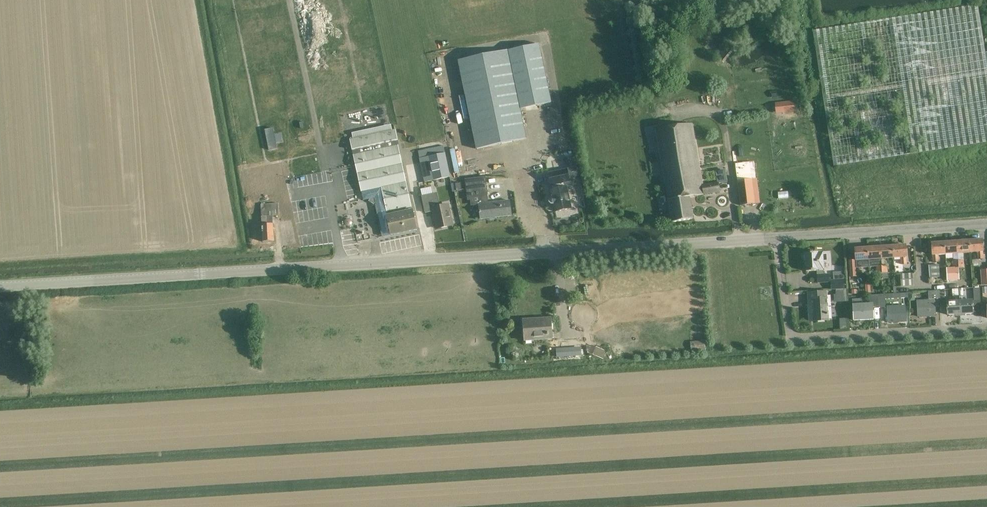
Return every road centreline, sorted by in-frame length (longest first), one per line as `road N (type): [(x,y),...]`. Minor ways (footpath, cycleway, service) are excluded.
road 1 (unclassified): [(0,286),(776,238)]
road 2 (residential): [(986,328),(791,339),(776,238)]
road 3 (unclassified): [(776,238),(986,225)]

